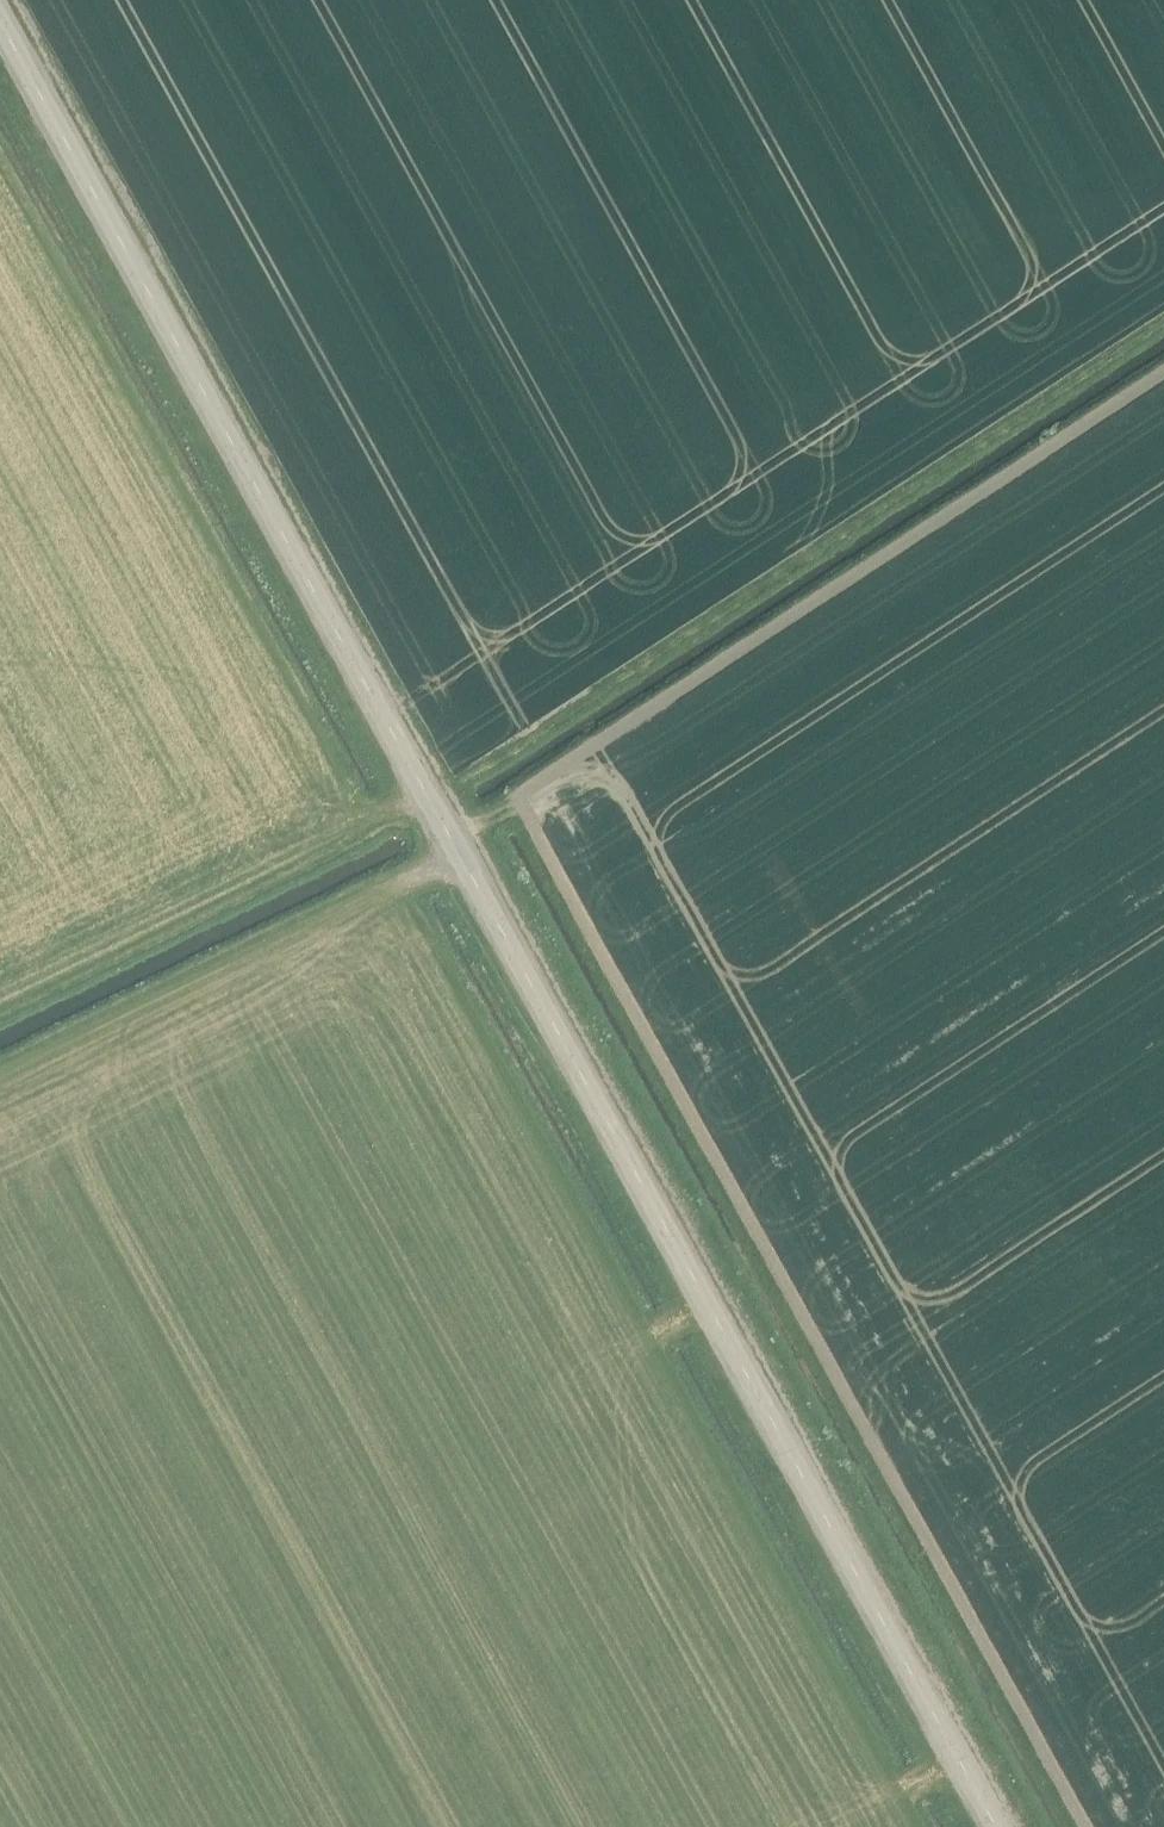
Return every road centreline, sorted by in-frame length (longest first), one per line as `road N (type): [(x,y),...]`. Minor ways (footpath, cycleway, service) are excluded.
road 1 (tertiary): [(998,1826),(0,22)]

